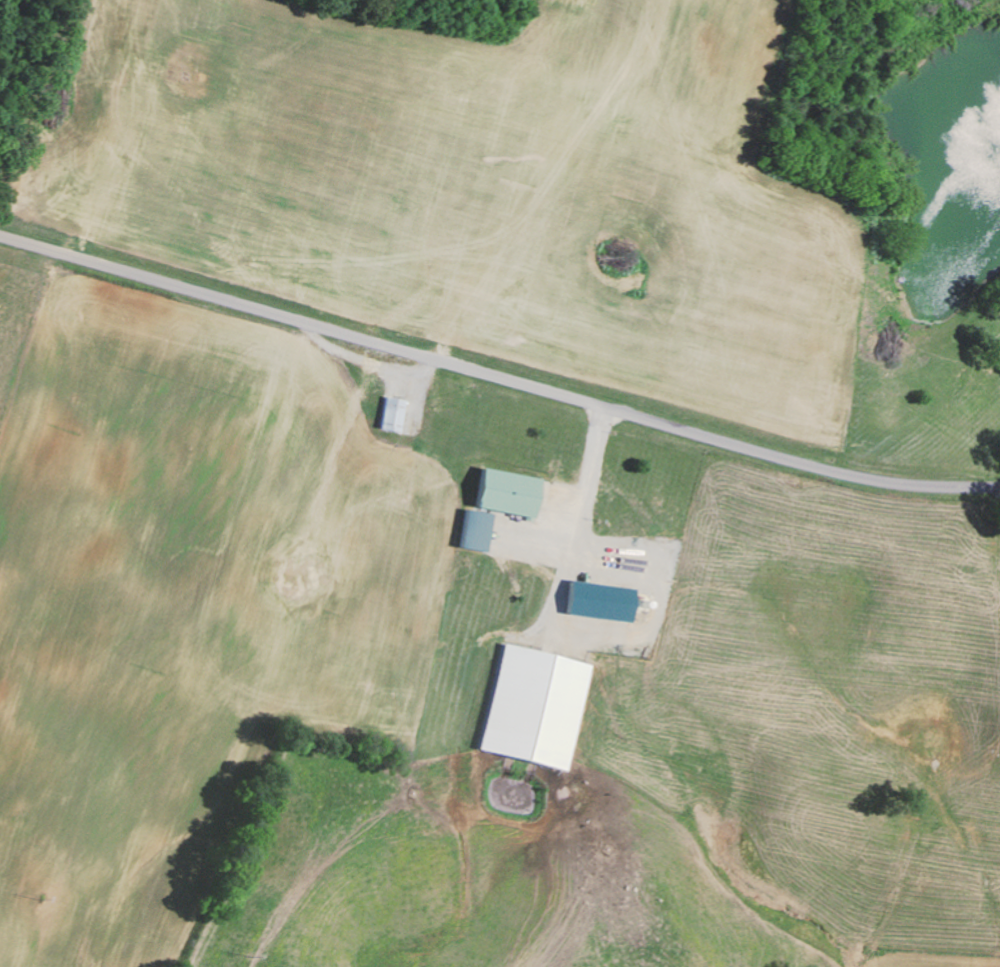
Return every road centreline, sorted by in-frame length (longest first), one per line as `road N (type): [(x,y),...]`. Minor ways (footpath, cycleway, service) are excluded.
road 1 (residential): [(0,234),(822,467),(900,481),(999,484)]

